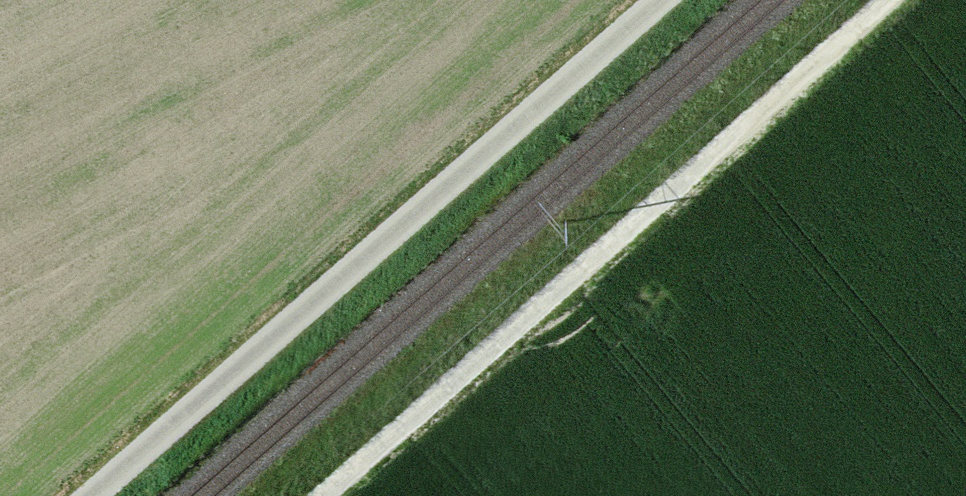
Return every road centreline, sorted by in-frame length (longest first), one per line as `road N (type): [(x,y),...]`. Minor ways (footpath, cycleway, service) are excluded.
road 1 (track): [(661,0),(90,495)]
road 2 (track): [(884,0),(319,495)]

